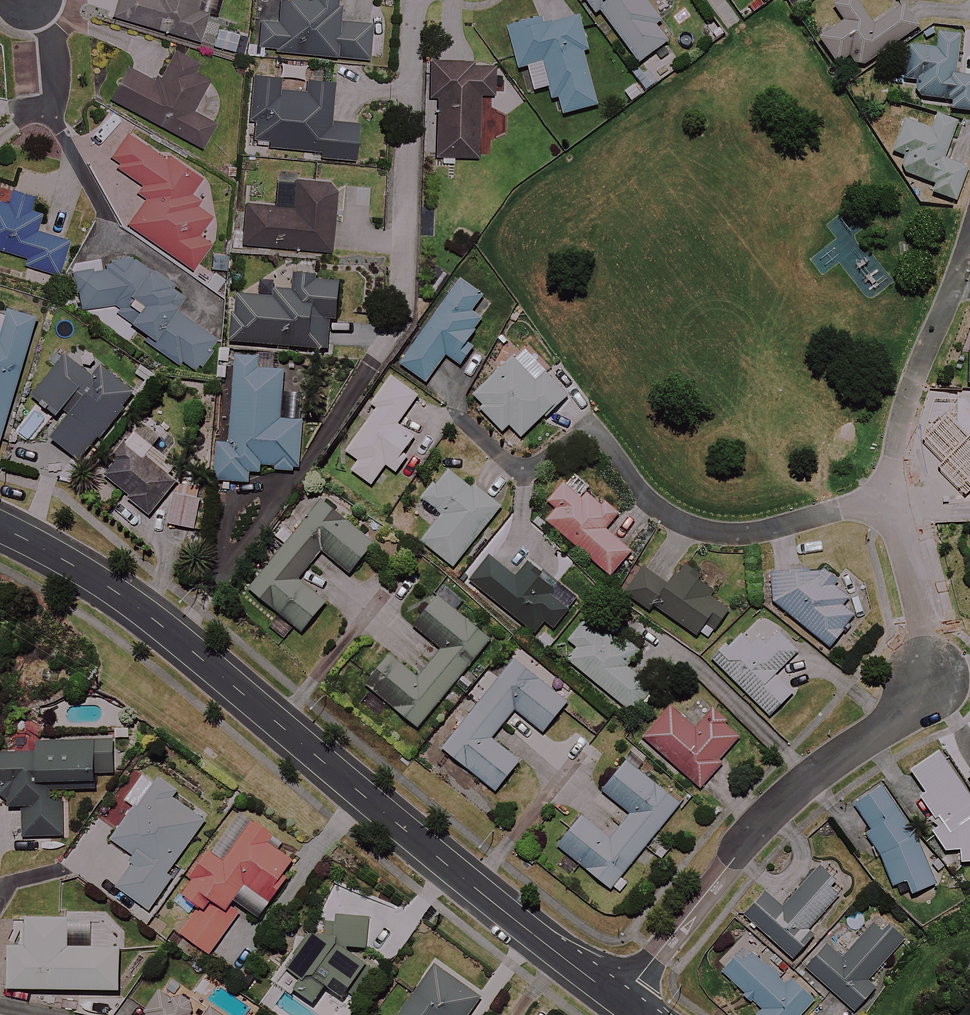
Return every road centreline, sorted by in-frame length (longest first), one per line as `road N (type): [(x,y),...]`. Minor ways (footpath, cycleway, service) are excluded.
road 1 (tertiary): [(0,526),(70,562),(162,625),(619,999)]
road 2 (residential): [(895,495),(753,531),(712,532),(670,521),(584,429),(522,469),(457,416)]
road 3 (residential): [(619,999),(771,814),(908,710),(934,677)]
road 4 (residential): [(894,452),(969,242)]
road 5 (residential): [(934,677),(895,495)]

